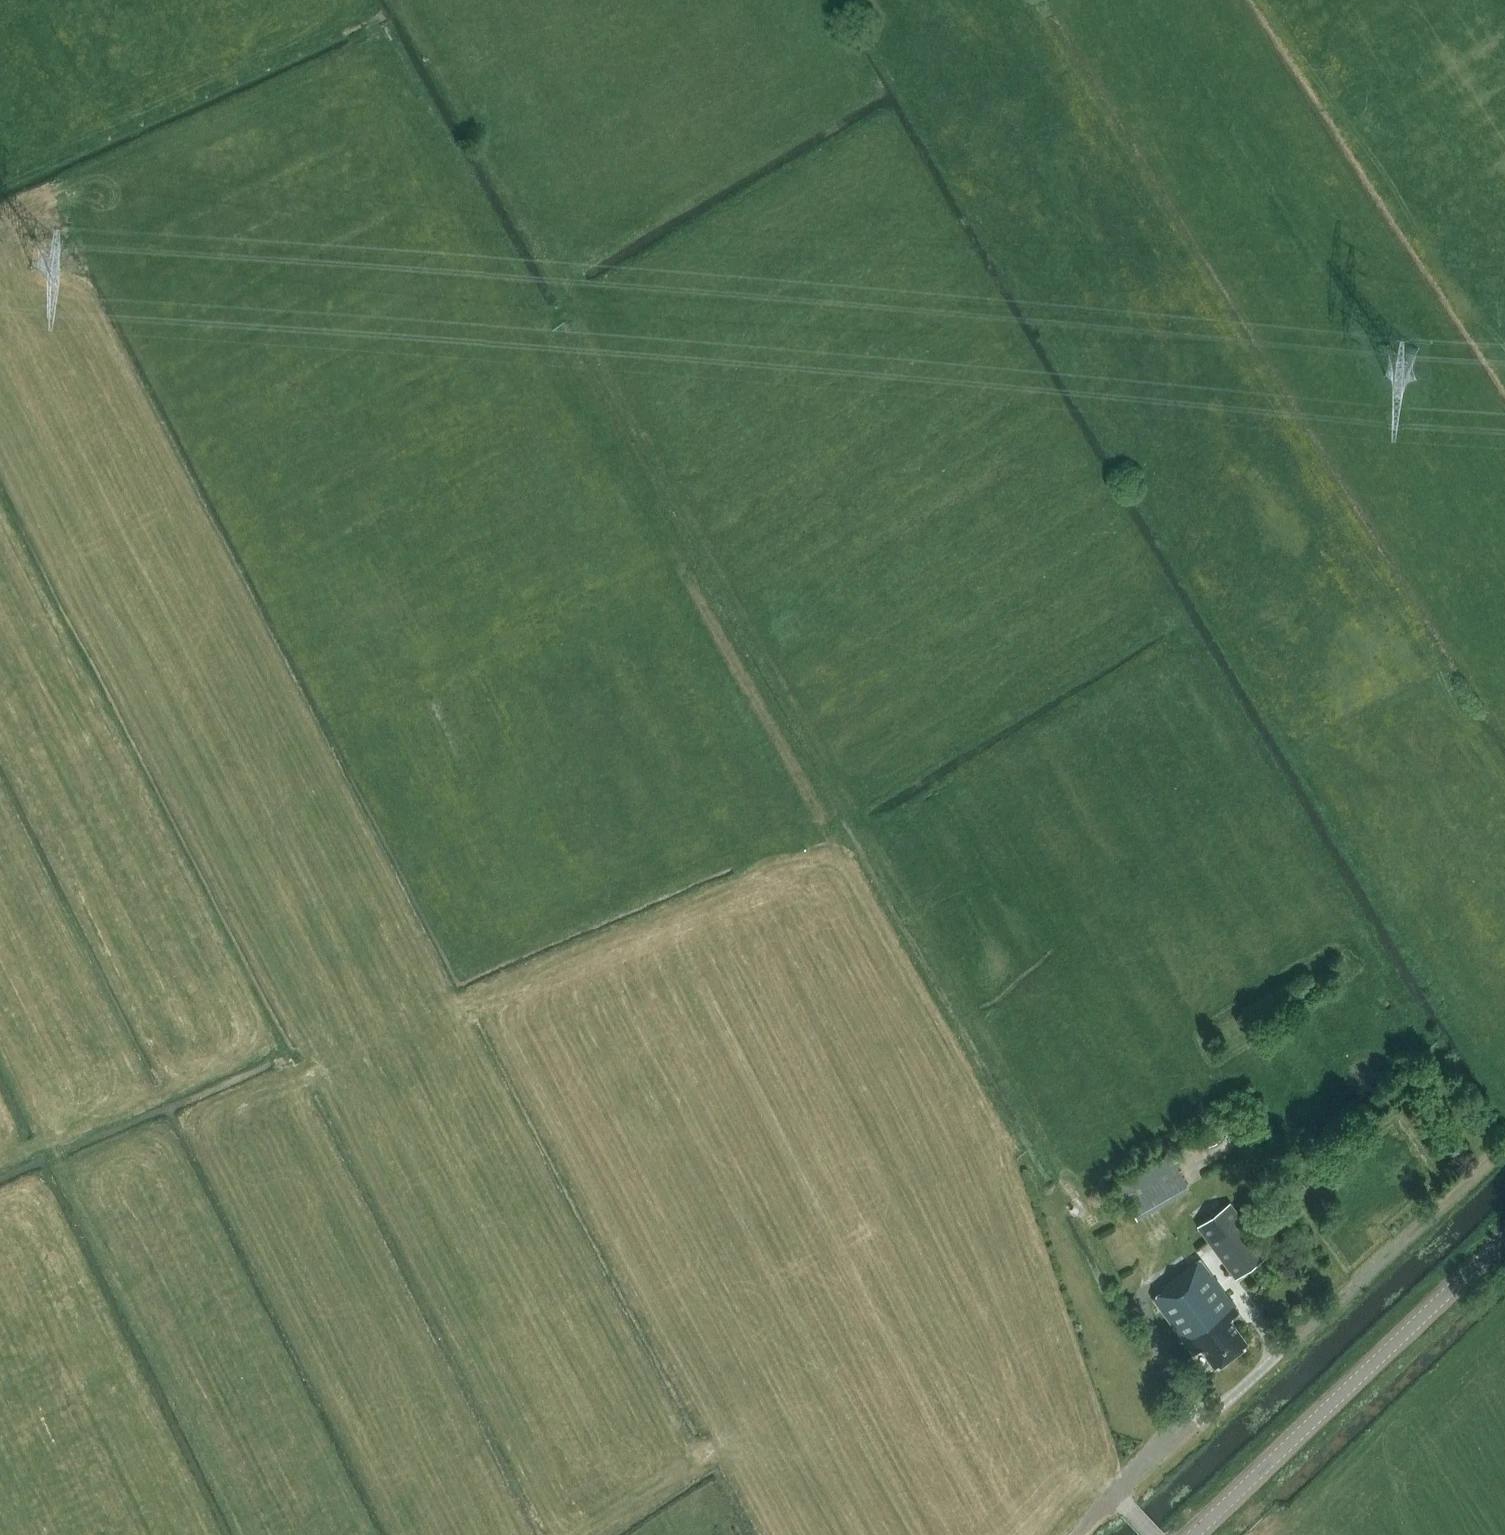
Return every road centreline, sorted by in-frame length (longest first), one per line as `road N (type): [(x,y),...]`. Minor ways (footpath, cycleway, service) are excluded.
road 1 (tertiary): [(1199,1534),(1504,1234)]
road 2 (track): [(1080,1534),(1132,1472),(1266,1365),(1271,1346),(1237,1286)]
road 3 (track): [(1271,1346),(1298,1331),(1504,1146)]

